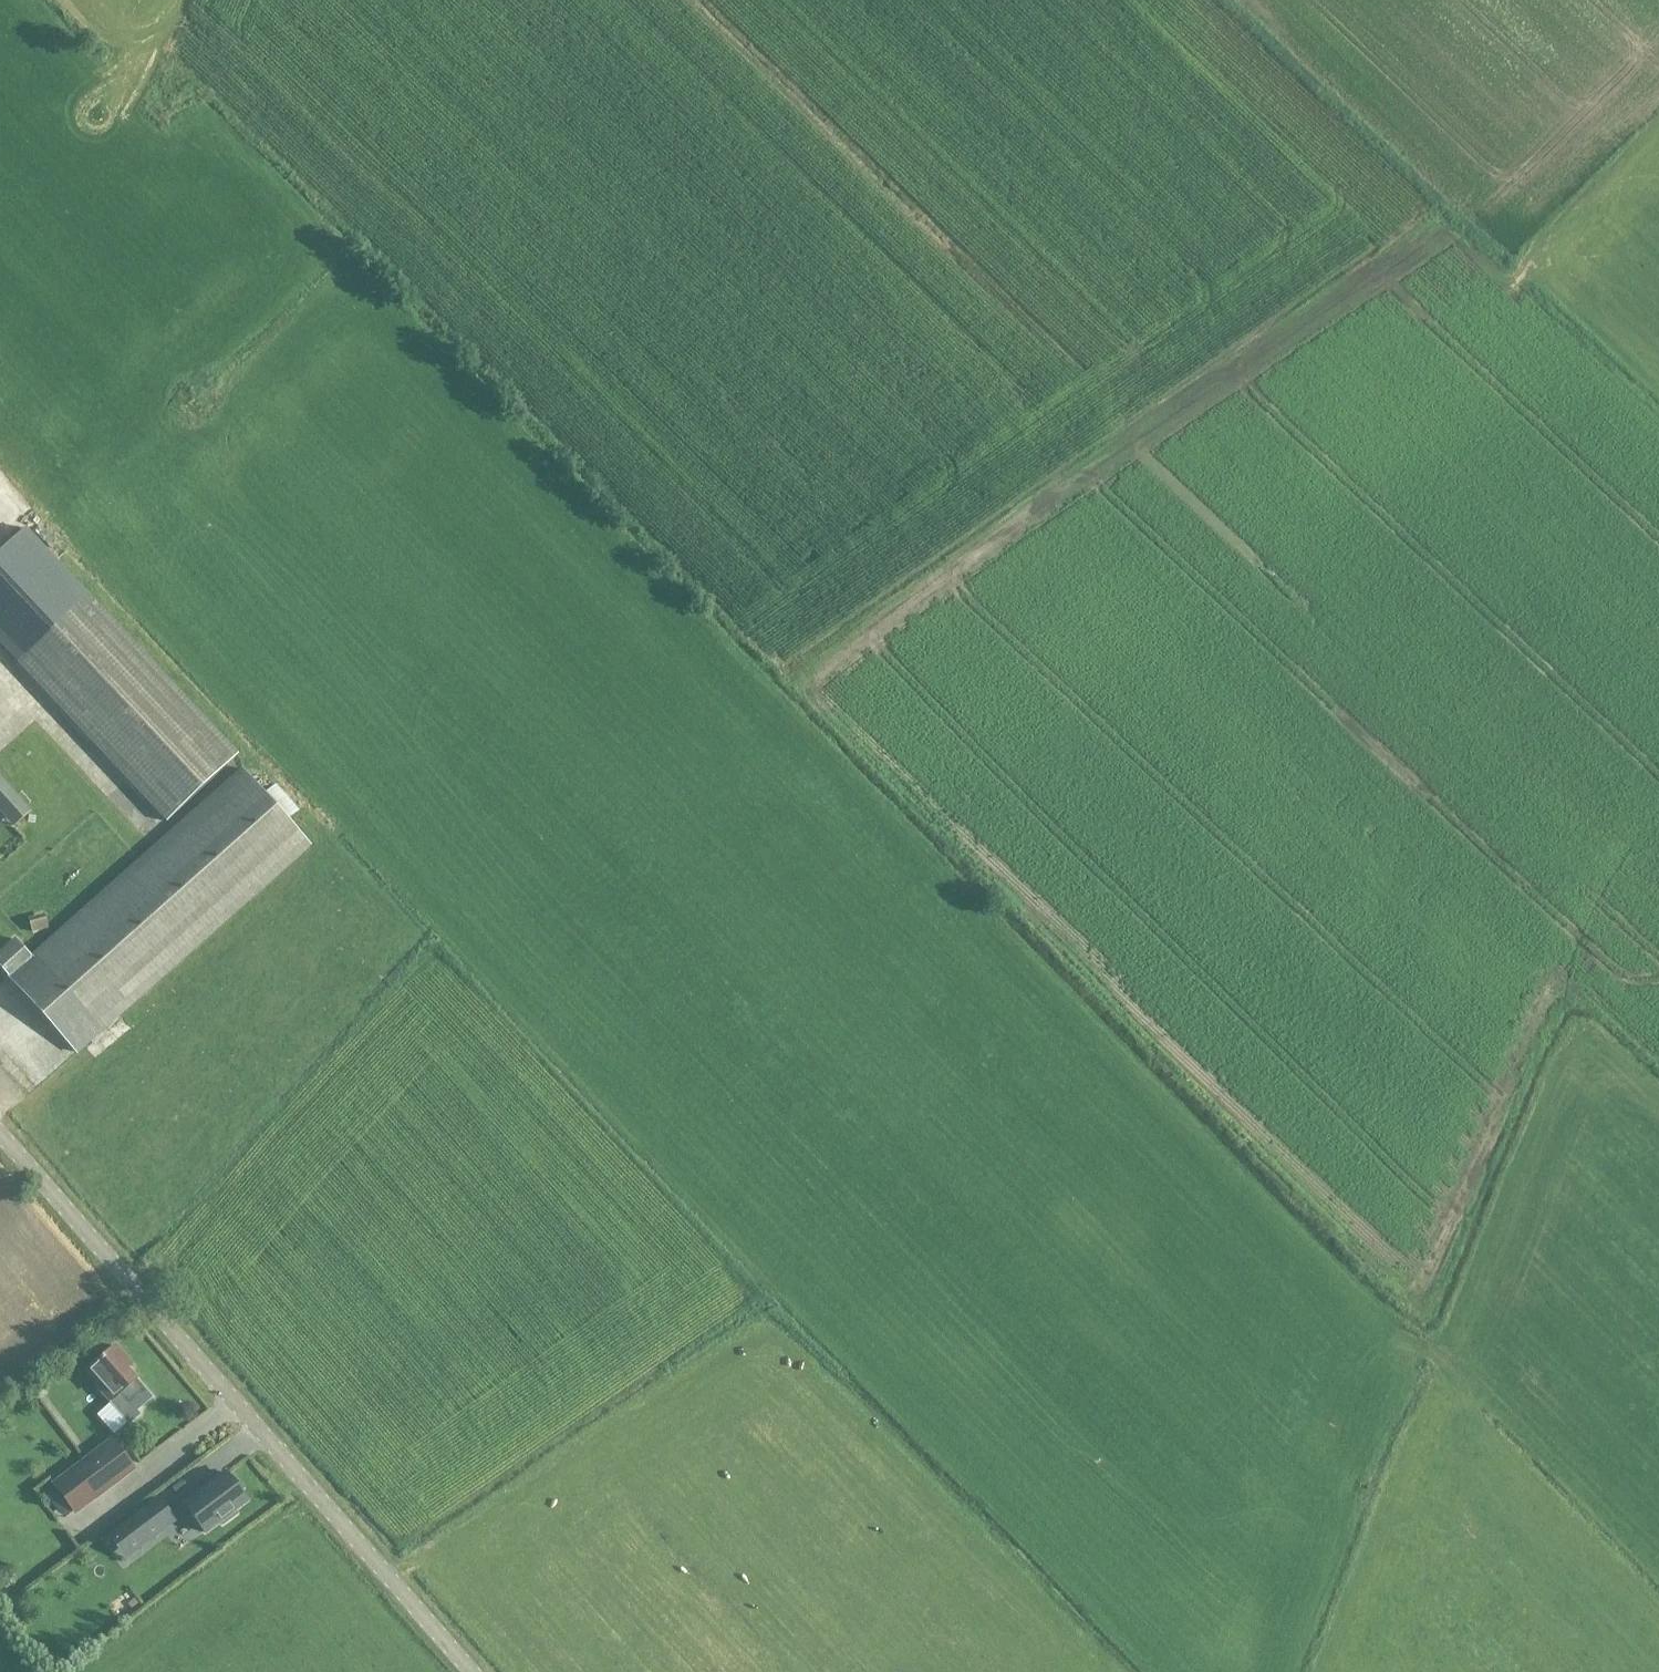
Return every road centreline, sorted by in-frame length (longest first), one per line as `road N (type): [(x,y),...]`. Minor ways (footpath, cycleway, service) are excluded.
road 1 (unclassified): [(469,1671),(0,1139)]

